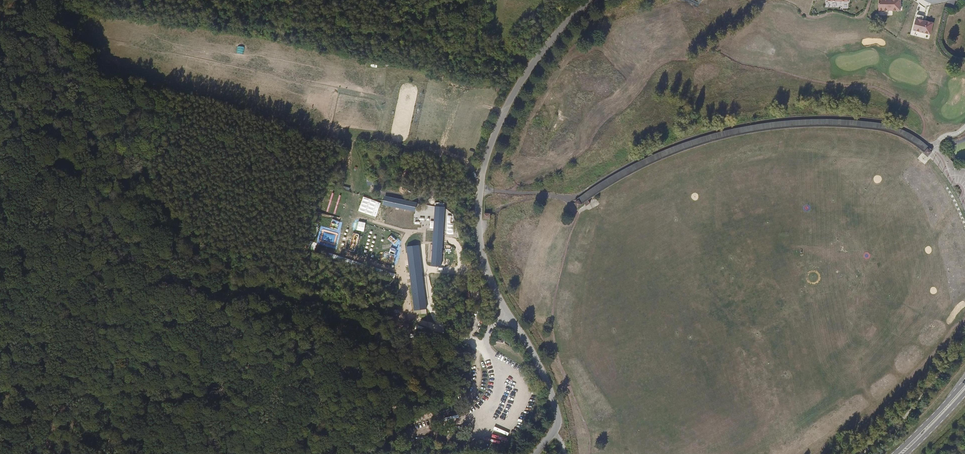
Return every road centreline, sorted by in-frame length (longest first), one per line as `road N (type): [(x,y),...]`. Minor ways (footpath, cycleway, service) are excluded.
road 1 (unclassified): [(537,453),(559,419),(536,358),(489,275),(481,189),(492,143),(521,81),(590,0)]
road 2 (track): [(861,453),(917,402),(964,339)]

